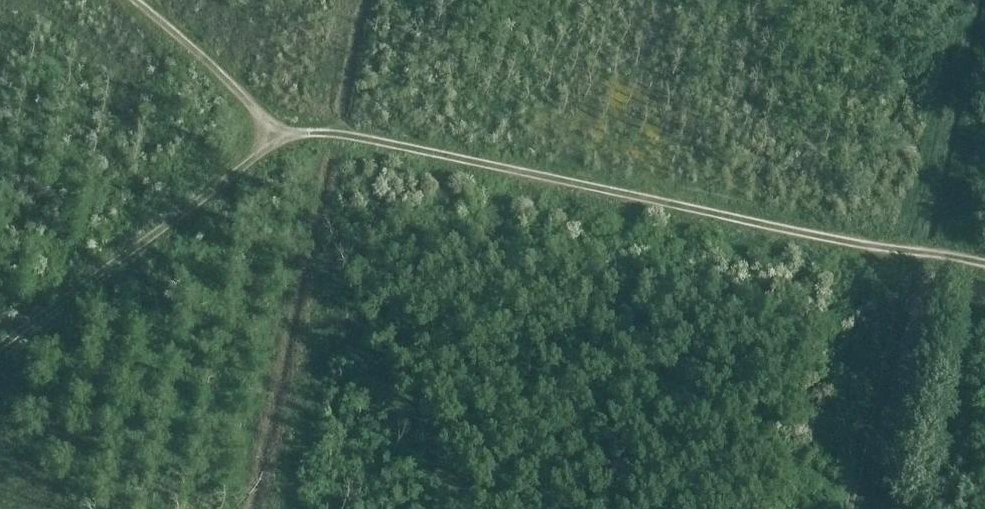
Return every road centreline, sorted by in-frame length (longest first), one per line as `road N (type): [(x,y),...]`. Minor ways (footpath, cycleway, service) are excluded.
road 1 (track): [(279,140),(307,131),(351,136),(827,238),(984,263)]
road 2 (track): [(0,347),(279,140),(230,83),(132,0)]
road 3 (track): [(847,508),(900,250)]

